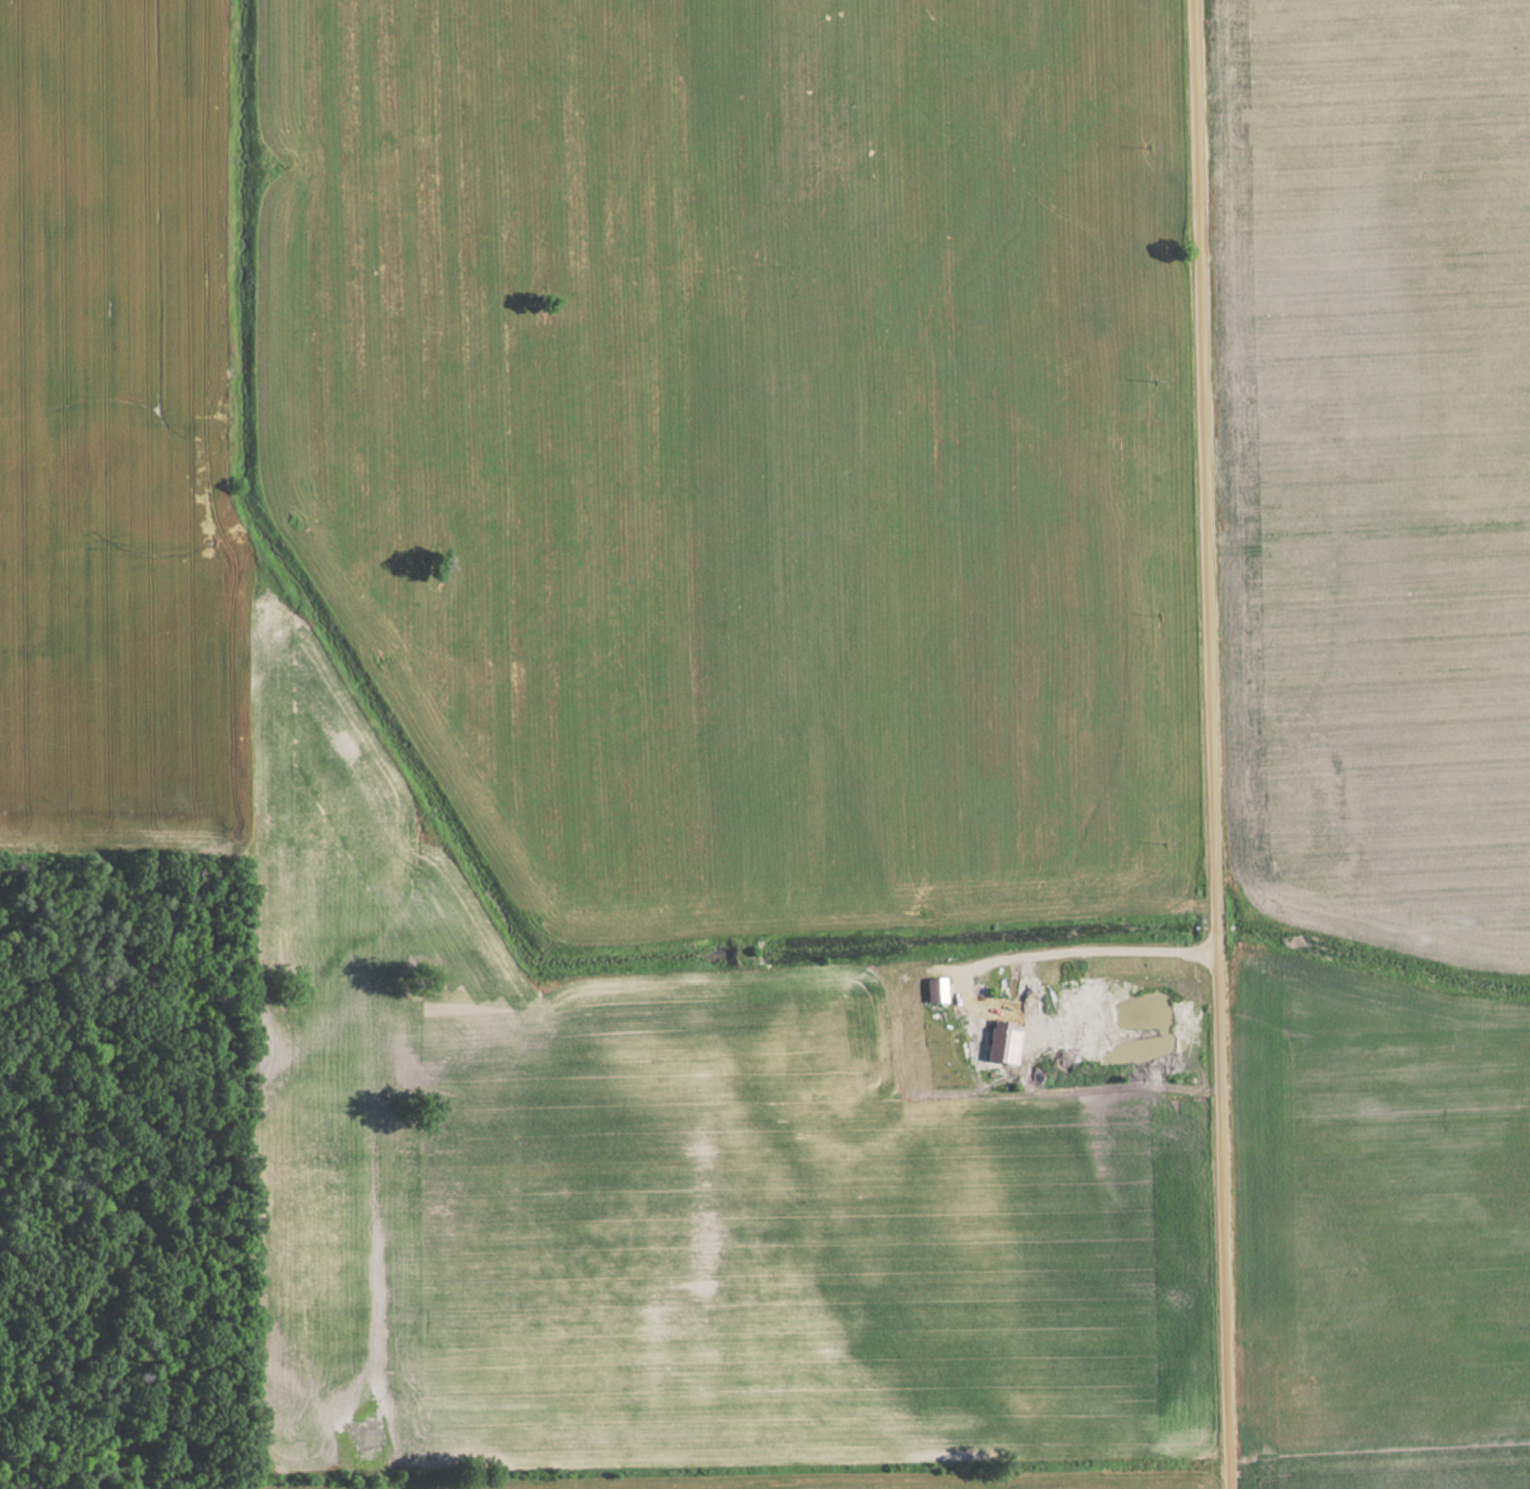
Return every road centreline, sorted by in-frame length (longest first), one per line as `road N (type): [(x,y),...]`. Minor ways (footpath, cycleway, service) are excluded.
road 1 (residential): [(1233,1488),(1197,0)]

